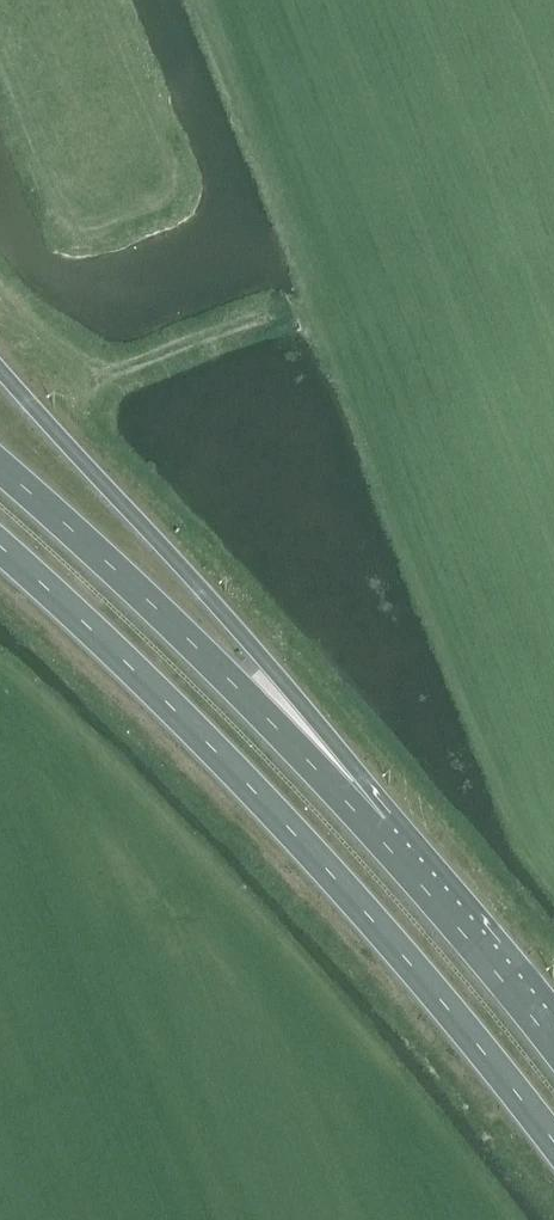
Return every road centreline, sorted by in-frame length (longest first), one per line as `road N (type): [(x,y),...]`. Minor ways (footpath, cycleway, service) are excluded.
road 1 (trunk): [(0,545),(301,838),(502,1070),(553,1143)]
road 2 (trunk): [(372,826),(244,637),(0,368)]
road 3 (trunk): [(372,826),(155,601),(0,462)]
road 4 (trunk): [(553,1037),(372,826)]

